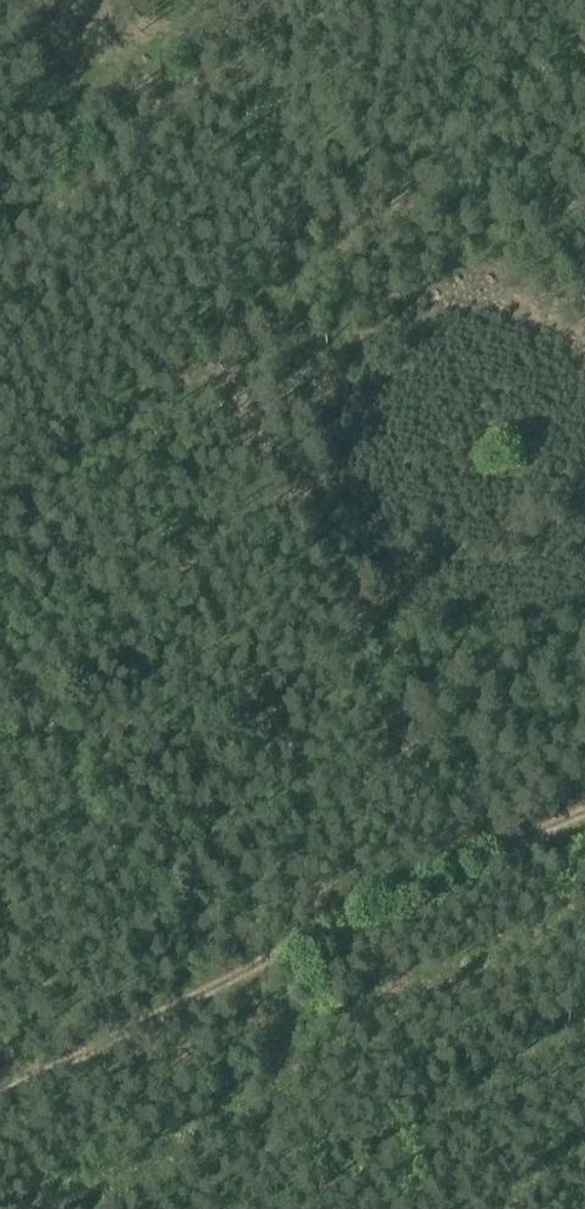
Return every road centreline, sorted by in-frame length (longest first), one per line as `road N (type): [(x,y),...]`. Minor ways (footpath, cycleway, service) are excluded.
road 1 (track): [(584,800),(0,1087)]
road 2 (track): [(265,0),(0,245)]

